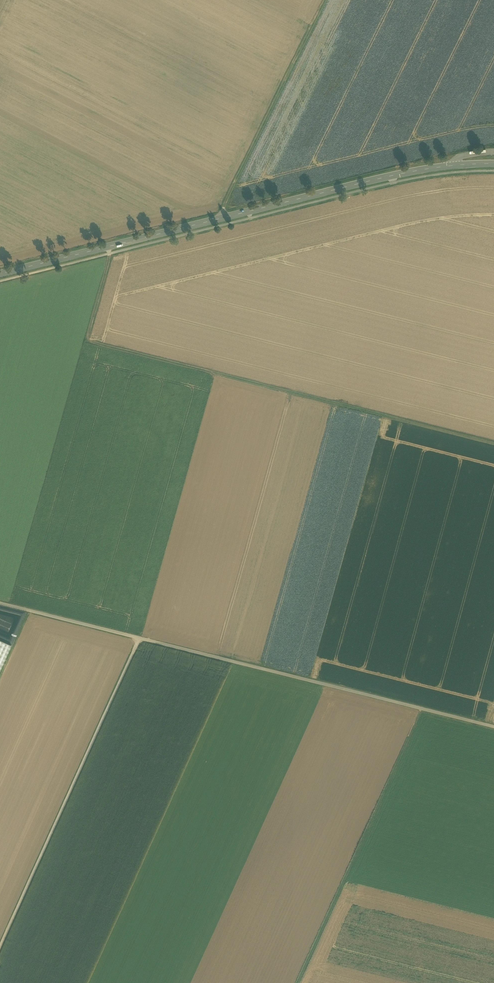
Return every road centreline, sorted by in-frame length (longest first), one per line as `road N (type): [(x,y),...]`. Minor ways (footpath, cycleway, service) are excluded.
road 1 (track): [(107,247),(92,342),(493,443)]
road 2 (unclassified): [(493,727),(0,603)]
road 3 (secondary): [(0,274),(399,174),(493,164)]
road 4 (track): [(140,638),(0,947)]
road 5 (track): [(325,0),(218,219)]

